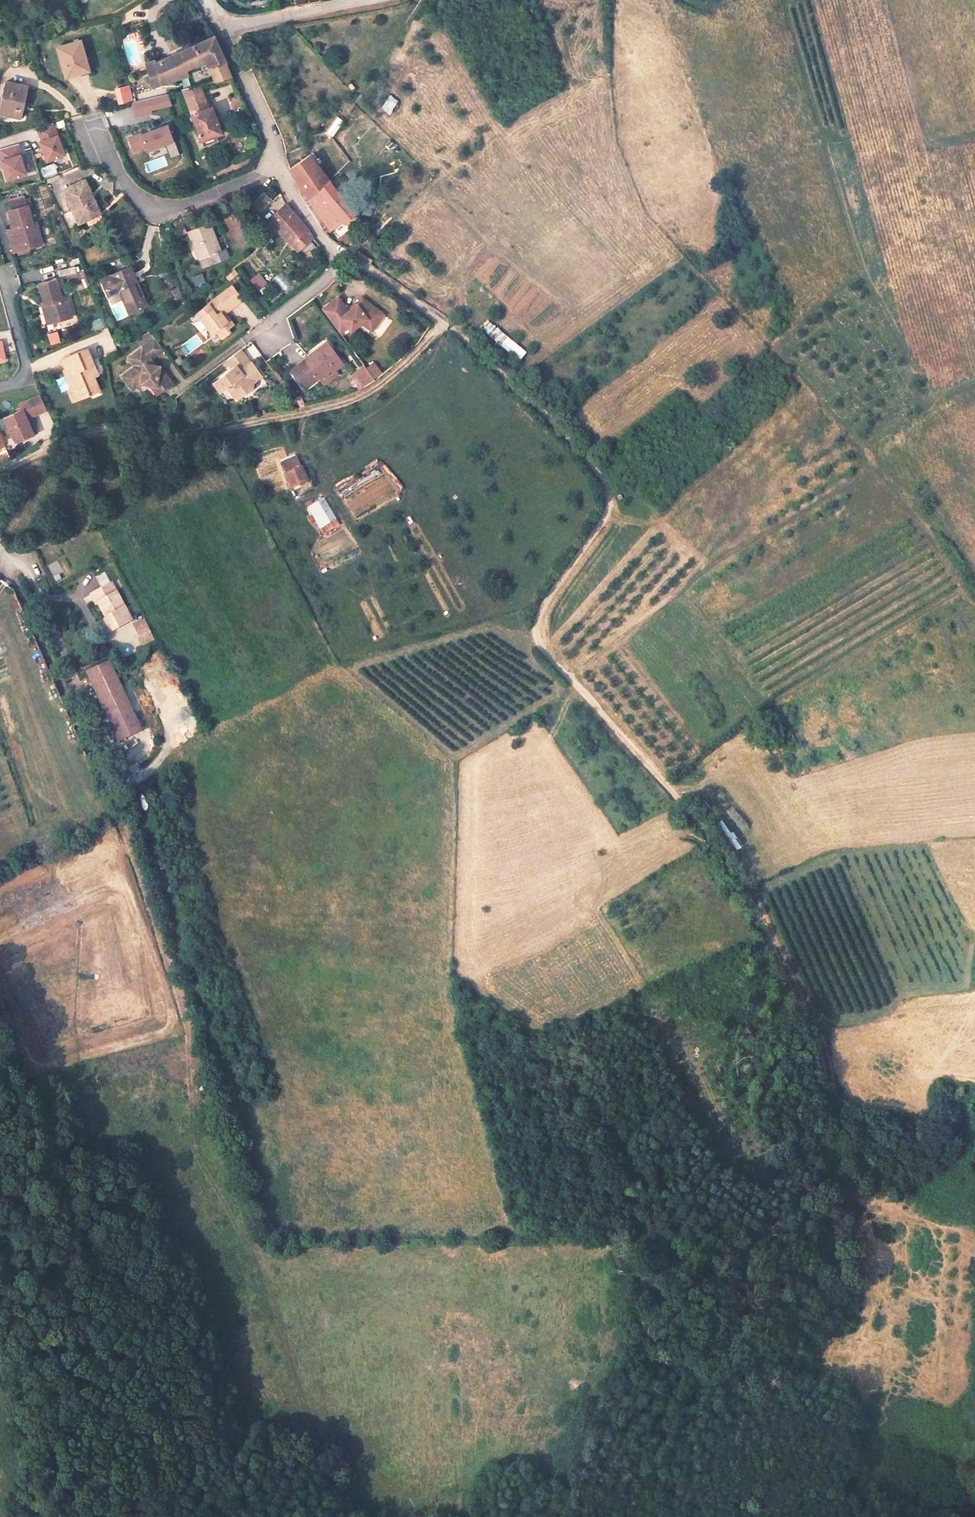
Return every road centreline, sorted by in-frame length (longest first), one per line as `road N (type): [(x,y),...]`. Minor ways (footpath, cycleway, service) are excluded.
road 1 (track): [(821,1153),(838,1122),(837,1099),(818,1029),(799,1017),(741,890),(692,813),(539,639),(547,606),(605,522),(610,492),(490,360),(334,251)]
road 2 (track): [(6,566),(121,813),(301,1382),(321,1473)]
road 3 (track): [(444,325),(351,407),(215,434),(118,428),(63,446)]
road 4 (residential): [(275,165),(260,182),(170,210),(146,205),(88,129)]
road 5 (residential): [(275,165),(334,251),(328,279),(272,325),(270,342)]
road 6 (residential): [(224,28),(374,0)]
road 7 (unclassified): [(224,28),(272,139),(275,165)]

